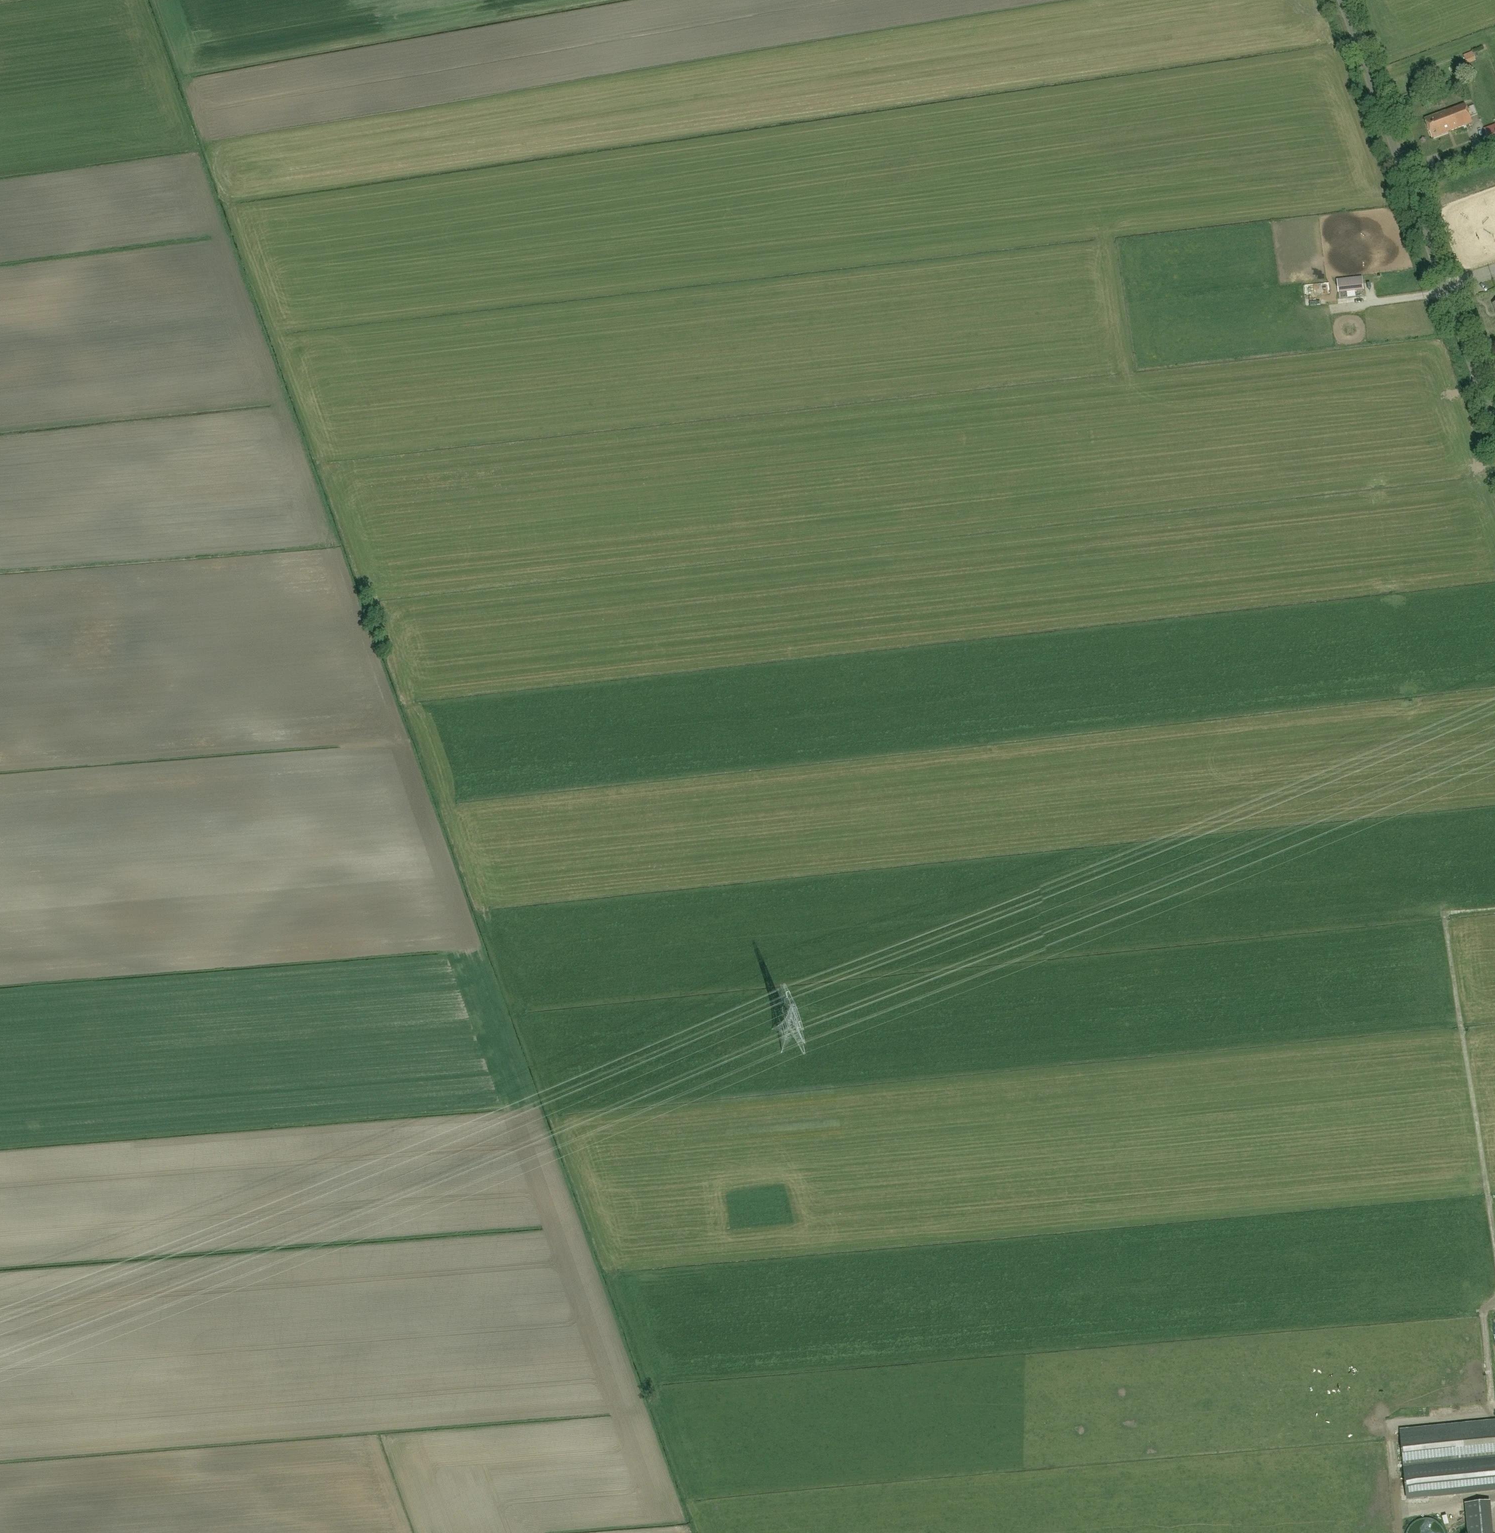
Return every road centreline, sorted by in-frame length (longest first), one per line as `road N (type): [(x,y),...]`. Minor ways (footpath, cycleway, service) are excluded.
road 1 (unclassified): [(1494,428),(1341,0)]

